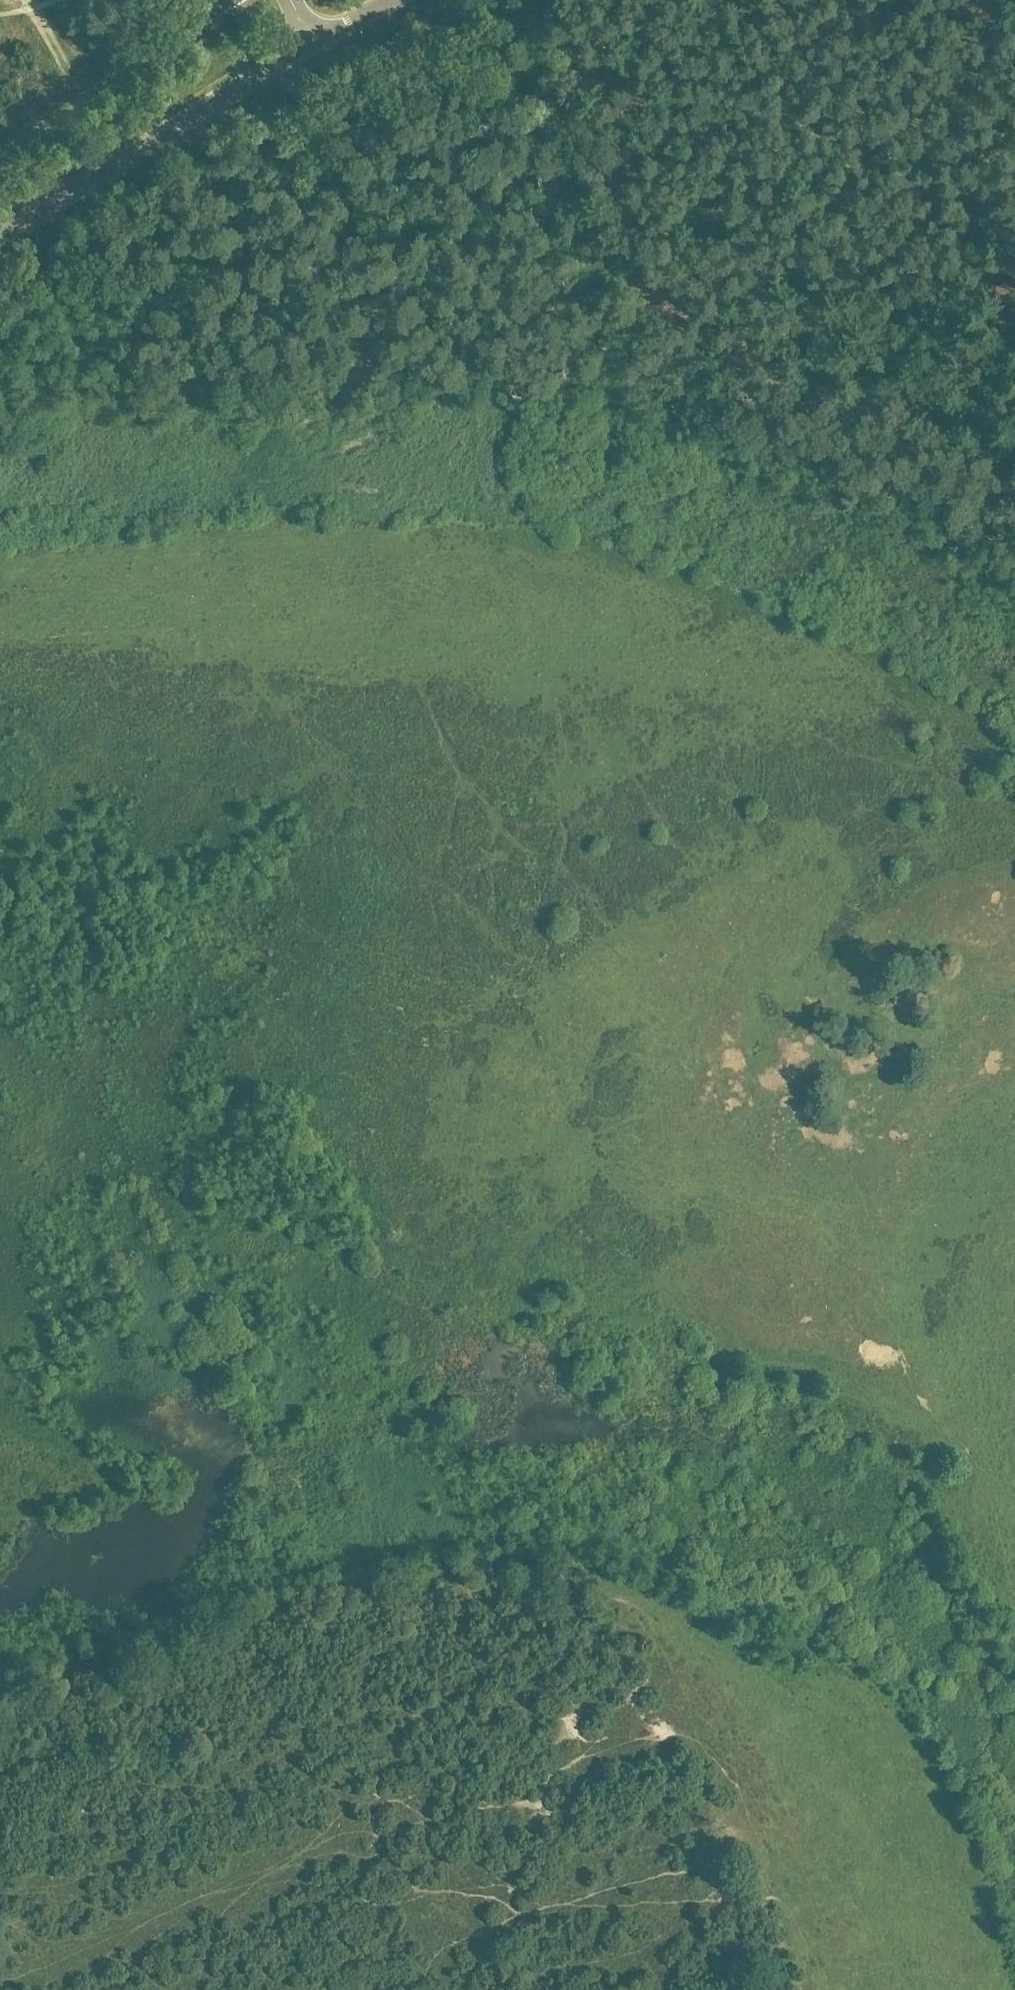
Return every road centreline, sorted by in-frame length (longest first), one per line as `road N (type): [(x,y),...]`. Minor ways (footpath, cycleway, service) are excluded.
road 1 (tertiary): [(0,238),(313,44)]

